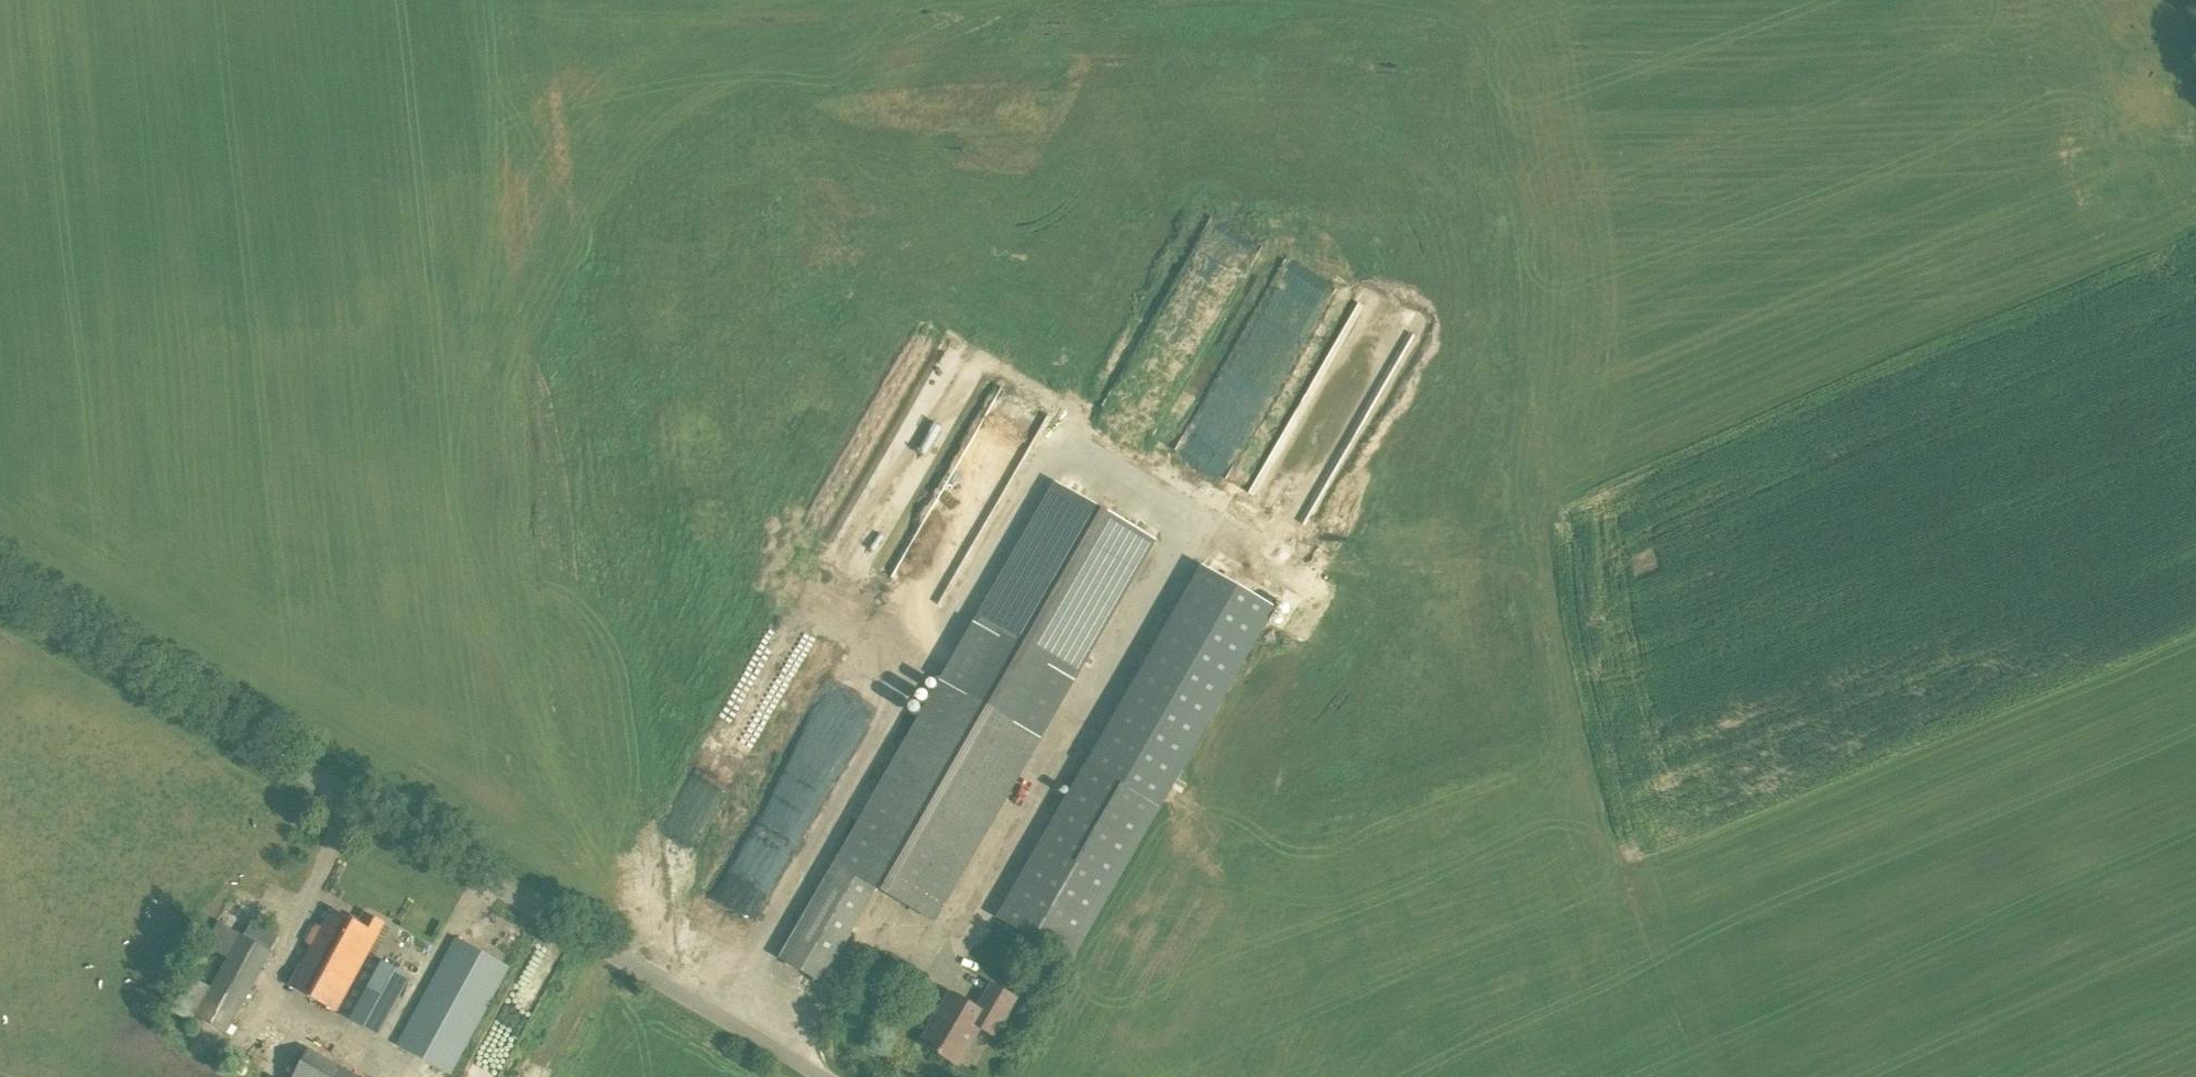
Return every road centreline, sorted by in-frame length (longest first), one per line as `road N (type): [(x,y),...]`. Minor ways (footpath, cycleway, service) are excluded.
road 1 (unclassified): [(825,1076),(0,599)]

